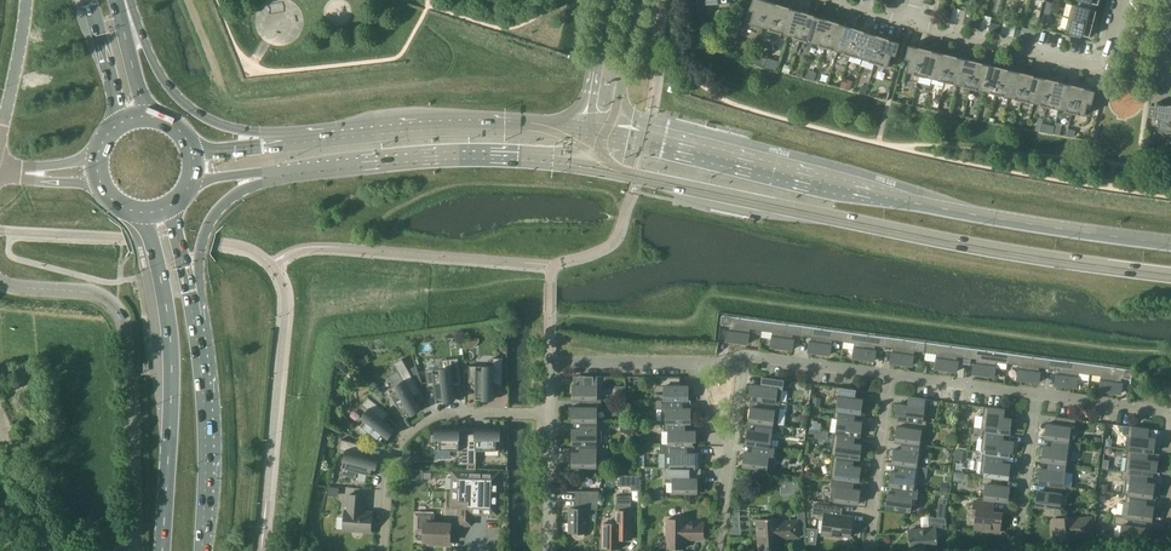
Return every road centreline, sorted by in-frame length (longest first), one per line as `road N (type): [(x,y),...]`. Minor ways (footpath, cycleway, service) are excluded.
road 1 (primary): [(588,167),(911,236),(1170,277)]
road 2 (primary): [(1170,243),(898,199),(612,135)]
road 3 (unclassified): [(132,550),(132,405),(121,318),(90,293),(0,283)]
road 4 (primary): [(140,213),(161,287),(170,364),(165,550)]
road 5 (primary): [(279,176),(476,159),(588,167)]
road 6 (primary): [(581,132),(429,126),(288,139)]
road 7 (residential): [(1123,0),(1106,67),(911,22)]
road 8 (residential): [(383,550),(394,457),(417,429),(448,415),(548,415)]
road 9 (primary): [(288,139),(219,124),(189,107),(120,0)]
road 10 (primary): [(207,550),(197,329)]
road 11 (primary): [(197,329),(210,224),(240,191),(279,176)]
road 12 (residential): [(868,550),(890,373)]
road 13 (residential): [(1017,550),(1040,394)]
road 14 (residential): [(1040,394),(890,373)]
road 15 (residential): [(697,364),(549,362)]
road 16 (residential): [(890,373),(745,356)]
road 17 (unclassified): [(0,139),(26,0)]
road 18 (residential): [(1163,550),(1170,413)]
road 19 (tertiary): [(612,135),(632,0)]
road 20 (residential): [(548,550),(548,415)]
road 21 (tertiary): [(605,0),(581,132)]
road 22 (residential): [(1170,413),(1040,394)]
road 23 (primary): [(88,0),(120,122)]
road 24 (primary): [(197,329),(171,207)]

